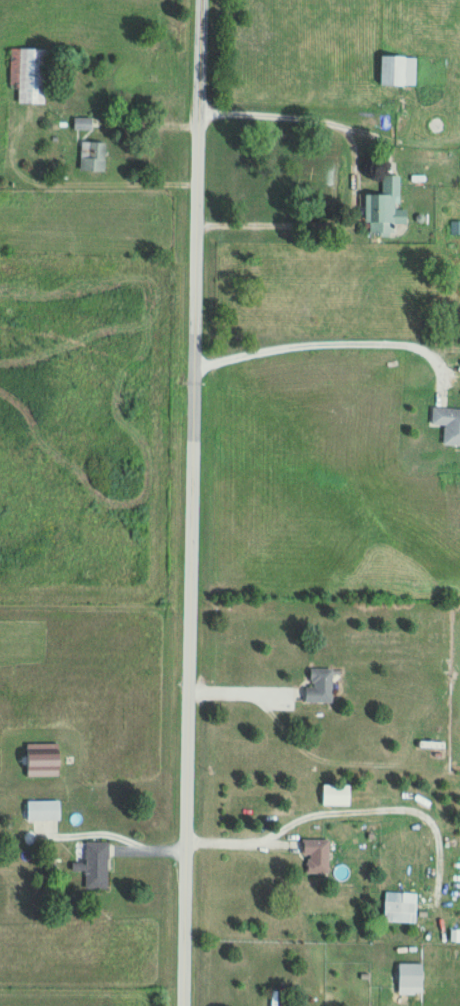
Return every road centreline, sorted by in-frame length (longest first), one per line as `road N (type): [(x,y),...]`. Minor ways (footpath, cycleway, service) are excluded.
road 1 (tertiary): [(204,0),(182,1005)]

